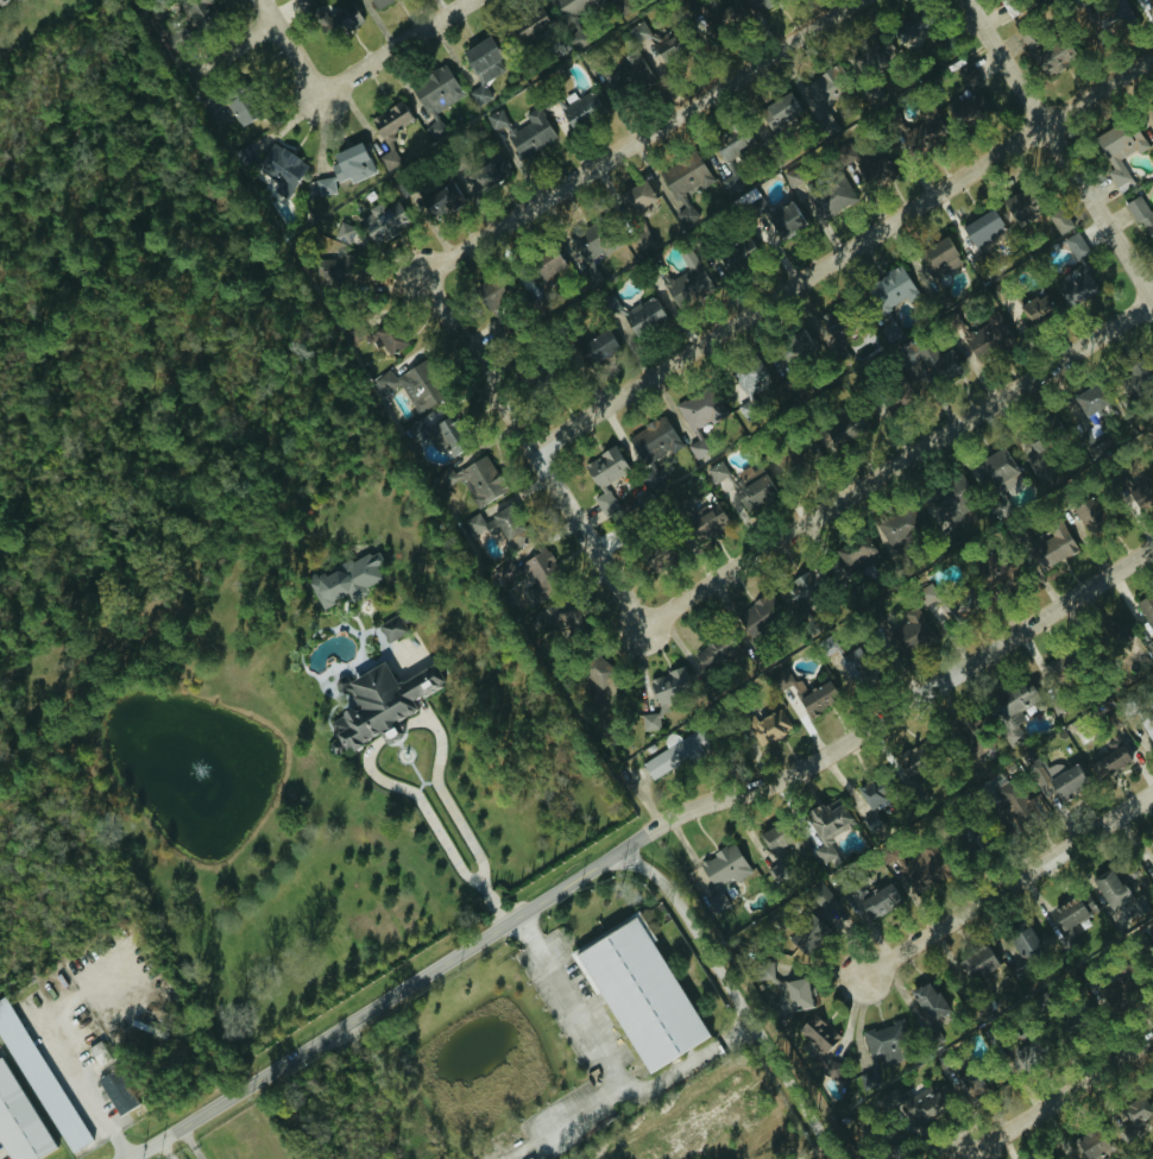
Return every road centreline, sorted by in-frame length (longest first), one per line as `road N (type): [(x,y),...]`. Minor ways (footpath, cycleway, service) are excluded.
road 1 (residential): [(533,451),(1152,60)]
road 2 (residential): [(622,849),(686,812),(793,776),(1152,546)]
road 3 (residential): [(644,626),(1152,301)]
road 4 (tertiary): [(135,1158),(622,849)]
road 5 (residential): [(422,276),(859,0)]
road 6 (residential): [(422,276),(644,626)]
road 7 (residential): [(836,1158),(666,883),(622,849)]
road 8 (residential): [(1152,296),(971,0)]
road 9 (residential): [(865,976),(1152,797)]
road 10 (residential): [(972,1152),(1152,1038)]
road 11 (residential): [(321,94),(472,0)]

